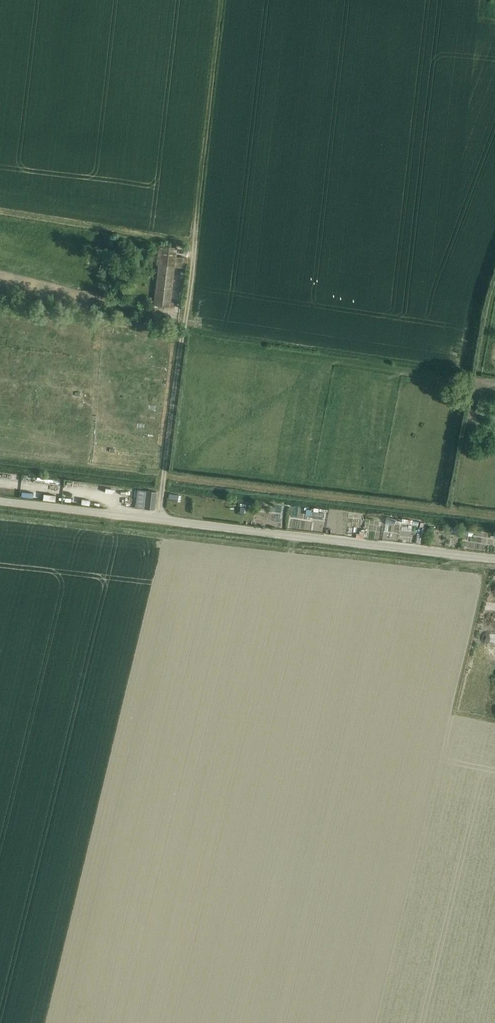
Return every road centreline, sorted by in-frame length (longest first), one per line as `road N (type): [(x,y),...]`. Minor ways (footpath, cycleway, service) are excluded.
road 1 (track): [(160,519),(220,0)]
road 2 (unclassified): [(494,559),(0,499)]

